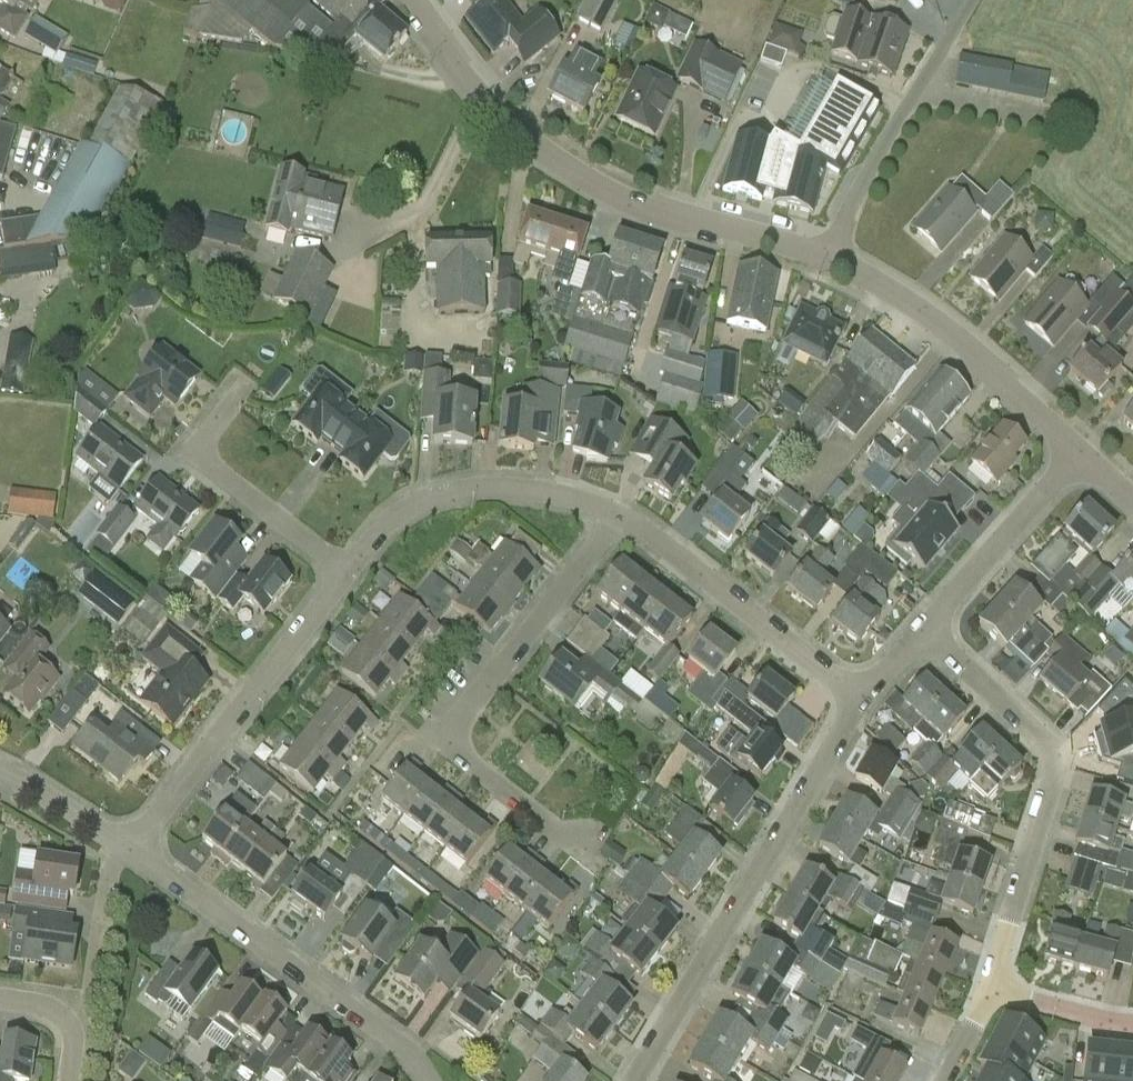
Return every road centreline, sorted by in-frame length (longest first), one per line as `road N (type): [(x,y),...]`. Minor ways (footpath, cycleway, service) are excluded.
road 1 (tertiary): [(826,257),(664,212),(550,159),(455,61),(411,0)]
road 2 (residential): [(597,857),(457,747),(454,735),(621,513)]
road 3 (residential): [(634,1080),(861,699)]
road 4 (residential): [(993,980),(1056,778),(1055,758),(1047,742),(922,630)]
road 5 (residential): [(426,1080),(407,1049),(327,984),(131,849)]
road 6 (residential): [(349,574),(131,849)]
road 7 (tertiary): [(1074,450),(902,298),(826,257)]
road 8 (residential): [(621,513),(550,490),(485,486),(433,498),(393,519),(349,574)]
road 9 (residential): [(861,699),(621,513)]
road 10 (unclassified): [(968,0),(885,133),(826,257)]
road 11 (residential): [(349,574),(195,453),(194,431),(232,382)]
road 12 (residential): [(922,630),(1074,450)]
road 13 (residential): [(131,849),(108,877),(91,994),(66,1021)]
road 14 (residential): [(131,849),(0,769)]
road 15 (residential): [(1132,1024),(993,980)]

